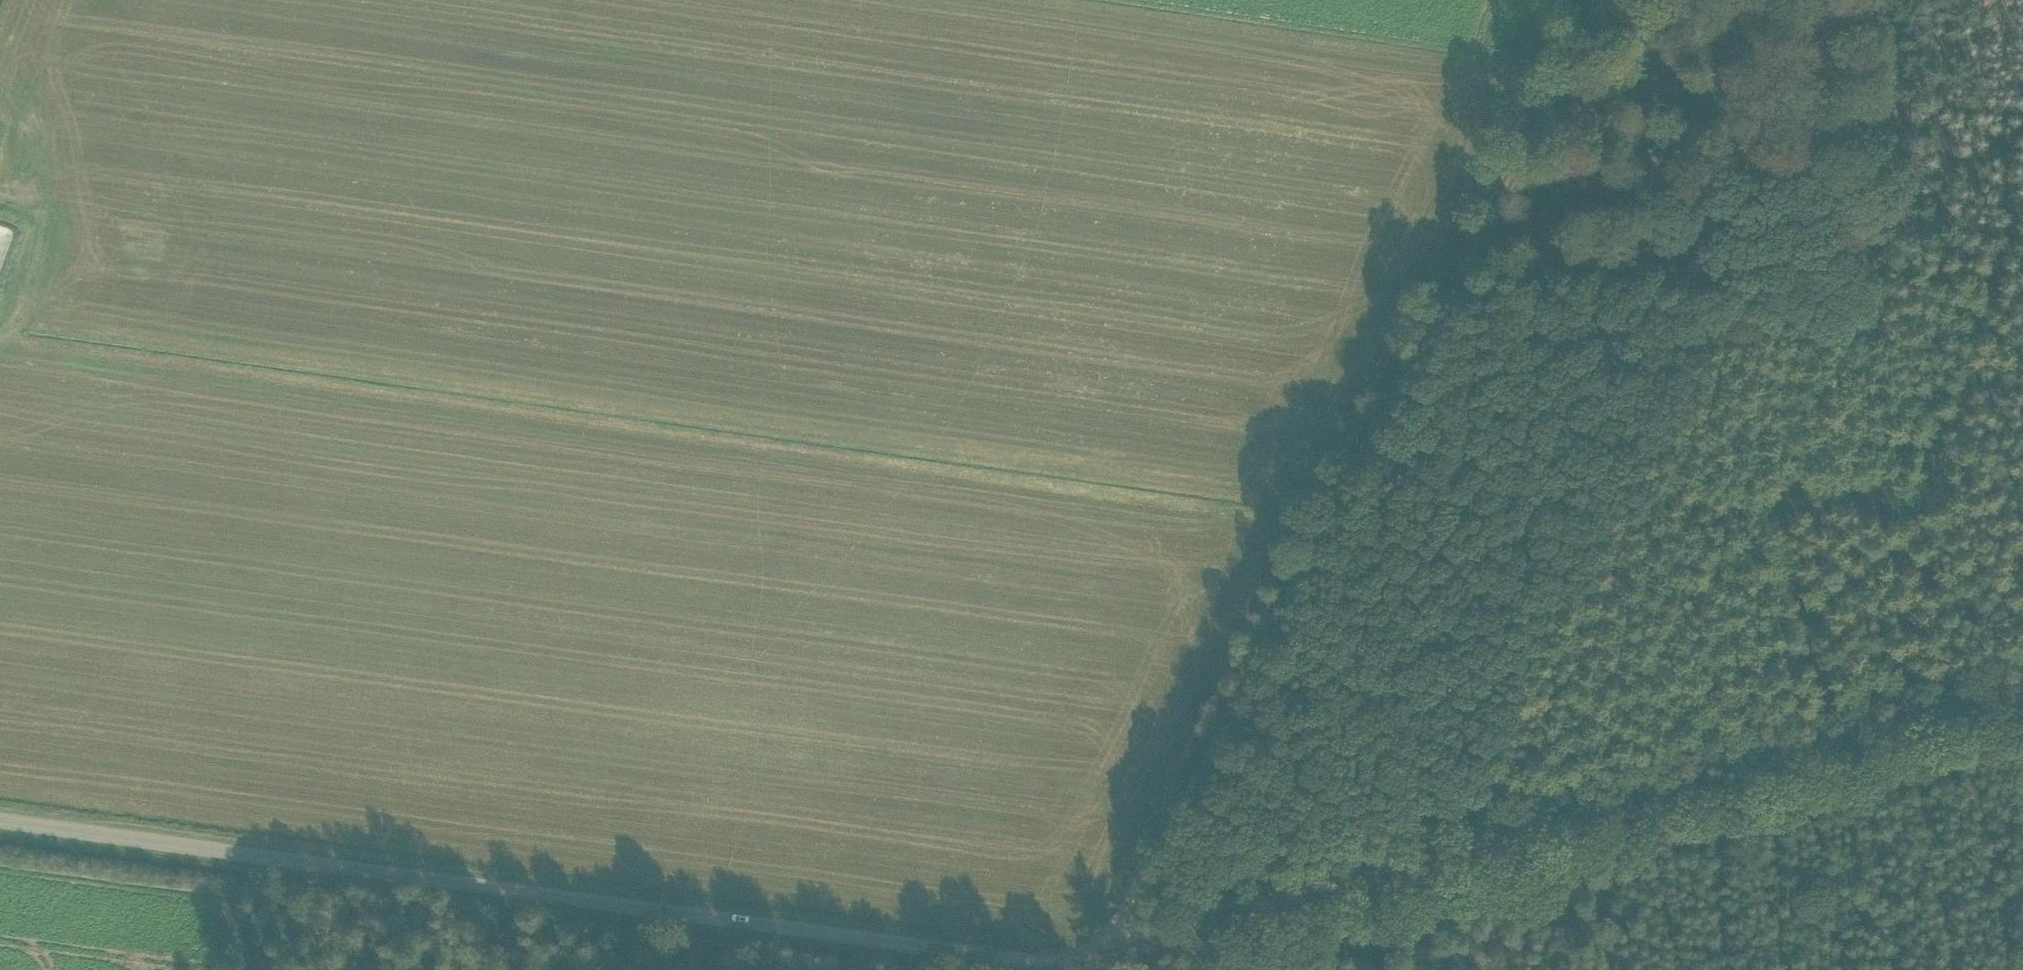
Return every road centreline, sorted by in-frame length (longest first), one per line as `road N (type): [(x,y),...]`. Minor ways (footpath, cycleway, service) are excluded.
road 1 (unclassified): [(0,818),(1102,968)]
road 2 (track): [(1605,0),(1102,968)]
road 3 (track): [(1102,968),(2022,703)]

